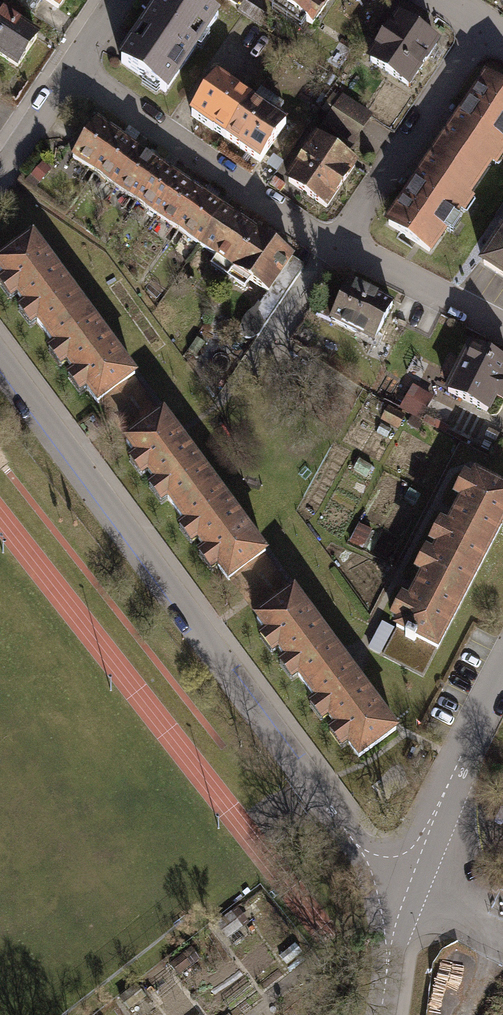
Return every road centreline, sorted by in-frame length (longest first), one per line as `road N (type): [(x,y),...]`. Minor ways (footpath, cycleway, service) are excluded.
road 1 (residential): [(0,360),(393,893)]
road 2 (residential): [(68,70),(334,248)]
road 3 (residential): [(334,248),(479,23)]
road 4 (residential): [(393,893),(502,684)]
road 5 (residential): [(334,248),(502,330)]
road 6 (unclassified): [(388,1014),(393,893)]

